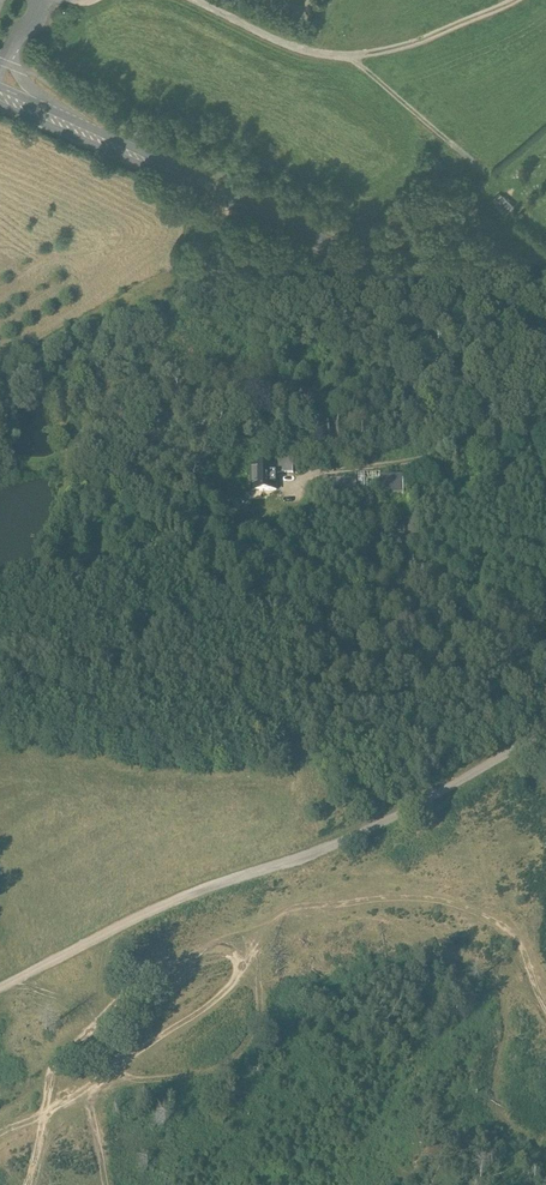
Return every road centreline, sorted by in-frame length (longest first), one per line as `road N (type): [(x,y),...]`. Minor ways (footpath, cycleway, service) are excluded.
road 1 (track): [(27,1184),(48,1109),(88,1026),(139,979),(207,948),(393,899),(457,906),(521,945),(545,995)]
road 2 (secondary): [(0,95),(545,338)]
road 3 (track): [(545,406),(0,474)]
road 4 (track): [(190,0),(290,46),(349,56),(427,37),(516,0)]
road 5 (track): [(85,1089),(220,1070),(252,1038),(254,983),(229,952),(207,948)]
road 6 (track): [(349,56),(545,229)]
road 7 (track): [(85,1089),(218,1001),(284,928)]
road 8 (track): [(0,1002),(11,1015),(31,1018),(119,997)]

